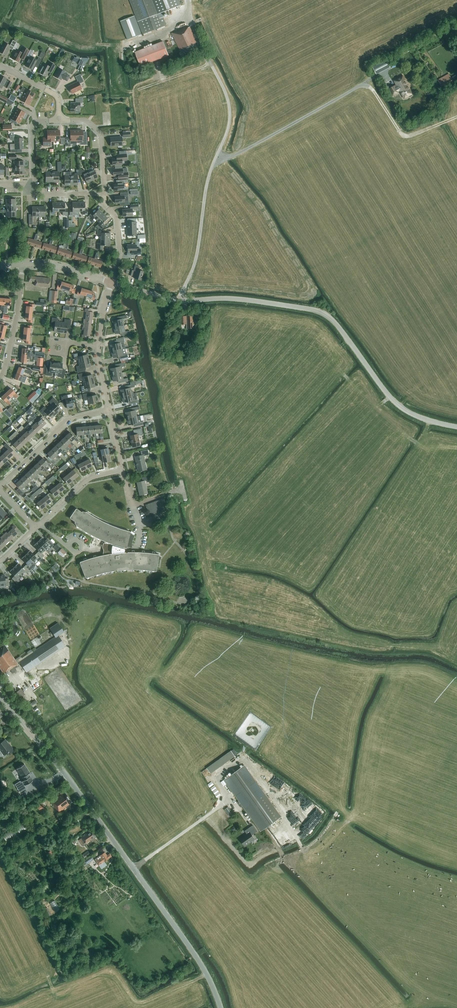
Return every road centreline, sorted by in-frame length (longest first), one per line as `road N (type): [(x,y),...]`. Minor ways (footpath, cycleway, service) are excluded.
road 1 (tertiary): [(221,1007),(178,930),(0,695)]
road 2 (unclassified): [(456,429),(394,404),(320,312),(237,299),(180,301)]
road 3 (unclassified): [(180,301),(214,161),(367,81)]
road 4 (residential): [(0,484),(65,422),(110,410)]
road 5 (track): [(367,81),(406,138),(456,117)]

